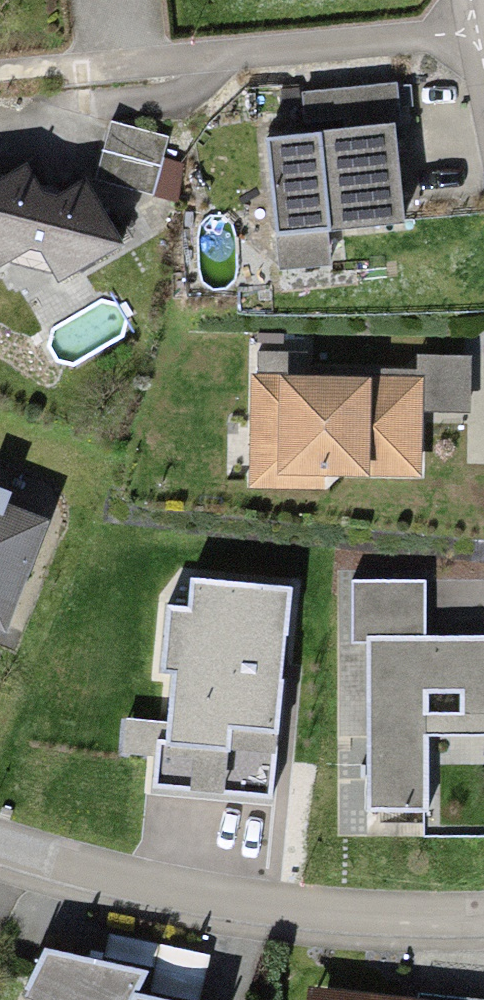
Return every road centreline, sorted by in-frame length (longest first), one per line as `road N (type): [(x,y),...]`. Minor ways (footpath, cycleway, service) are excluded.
road 1 (residential): [(483,919),(372,924),(91,888),(0,854)]

